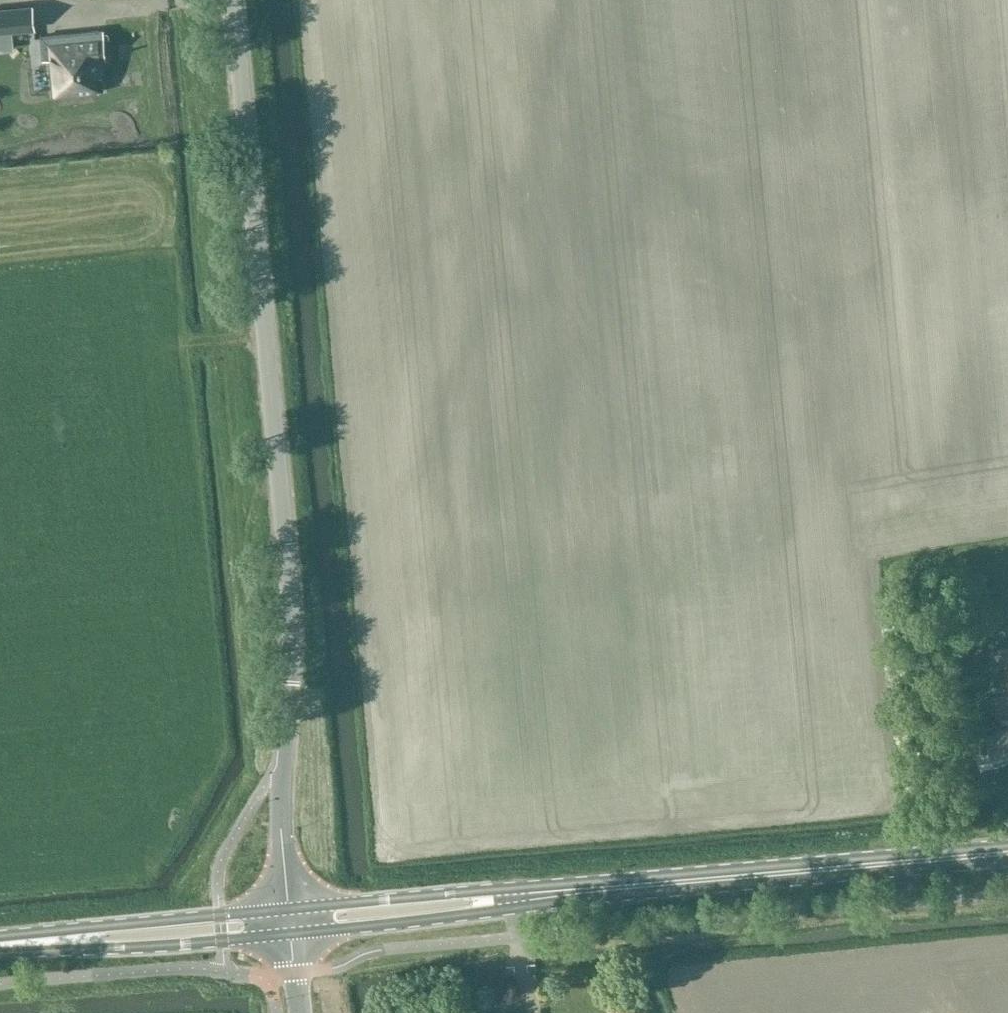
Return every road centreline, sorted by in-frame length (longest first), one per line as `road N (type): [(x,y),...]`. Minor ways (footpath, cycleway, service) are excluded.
road 1 (unclassified): [(292,922),(283,834),(294,619),(234,0)]
road 2 (tertiary): [(292,922),(1007,849)]
road 3 (tertiary): [(0,943),(292,922)]

